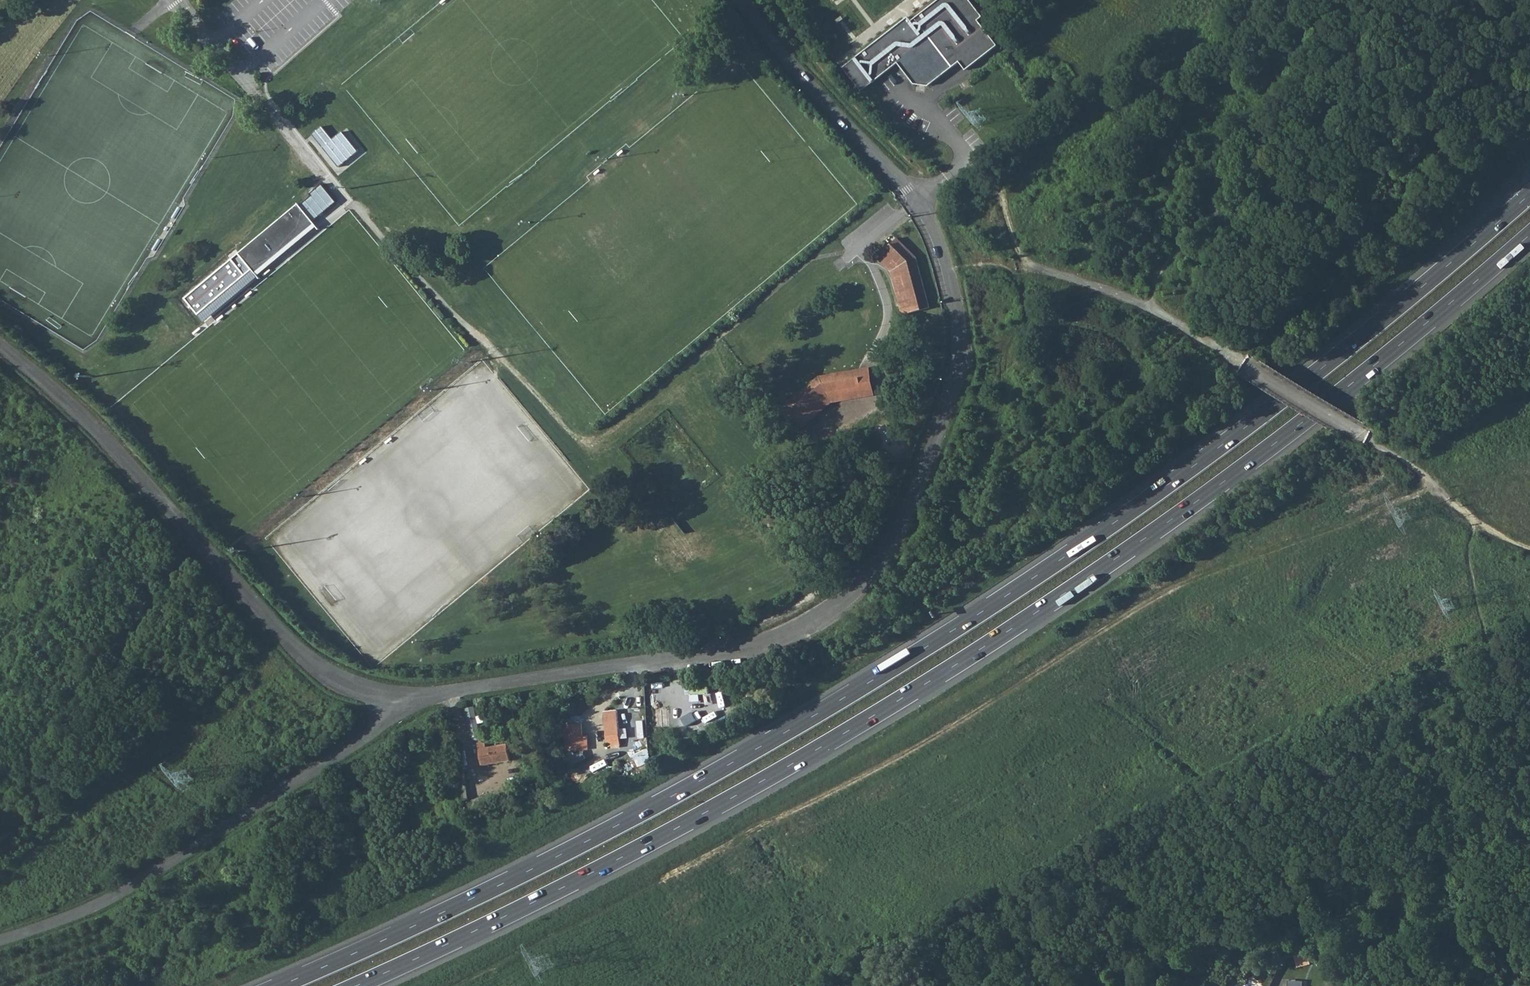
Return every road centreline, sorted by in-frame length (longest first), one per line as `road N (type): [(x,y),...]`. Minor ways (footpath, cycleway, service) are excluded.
road 1 (trunk): [(1529,195),(1262,415),(947,634),(588,841),(280,985)]
road 2 (trunk): [(356,985),(707,812),(1000,637),(1275,443),(1529,234)]
road 3 (unclassified): [(400,696),(774,638),(834,608),(895,534),(944,422),(959,365),(950,280),(910,187),(801,75),(743,0)]
road 4 (track): [(1431,484),(1169,590),(874,769),(451,985)]
road 5 (unclassified): [(0,348),(79,417),(307,661),(352,685),(400,696)]
road 6 (track): [(1022,265),(1164,316),(1361,434),(1478,521)]
road 7 (unclassified): [(0,940),(135,883),(371,734),(400,696)]
road 8 (track): [(694,361),(604,435),(585,439),(561,427),(350,204)]
road 9 (unclassified): [(170,0),(350,204)]

